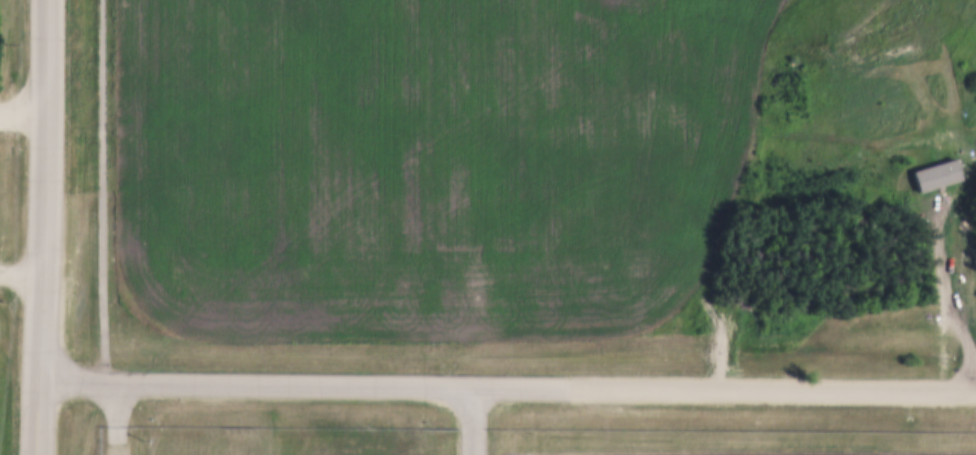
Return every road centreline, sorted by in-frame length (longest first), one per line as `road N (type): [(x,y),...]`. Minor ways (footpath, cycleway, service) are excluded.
road 1 (residential): [(36,454),(37,0)]

